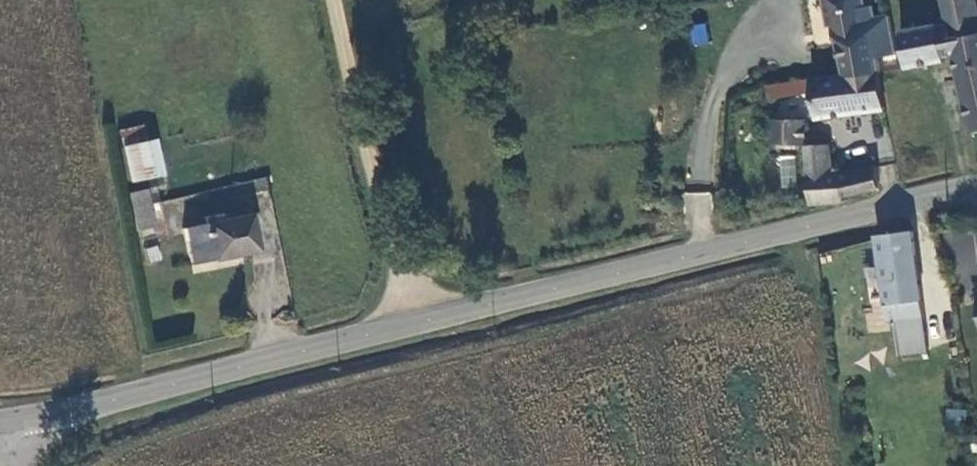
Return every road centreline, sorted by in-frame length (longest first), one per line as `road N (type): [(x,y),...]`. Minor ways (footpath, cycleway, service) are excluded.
road 1 (tertiary): [(8,423),(976,191)]
road 2 (track): [(406,327),(335,0)]

